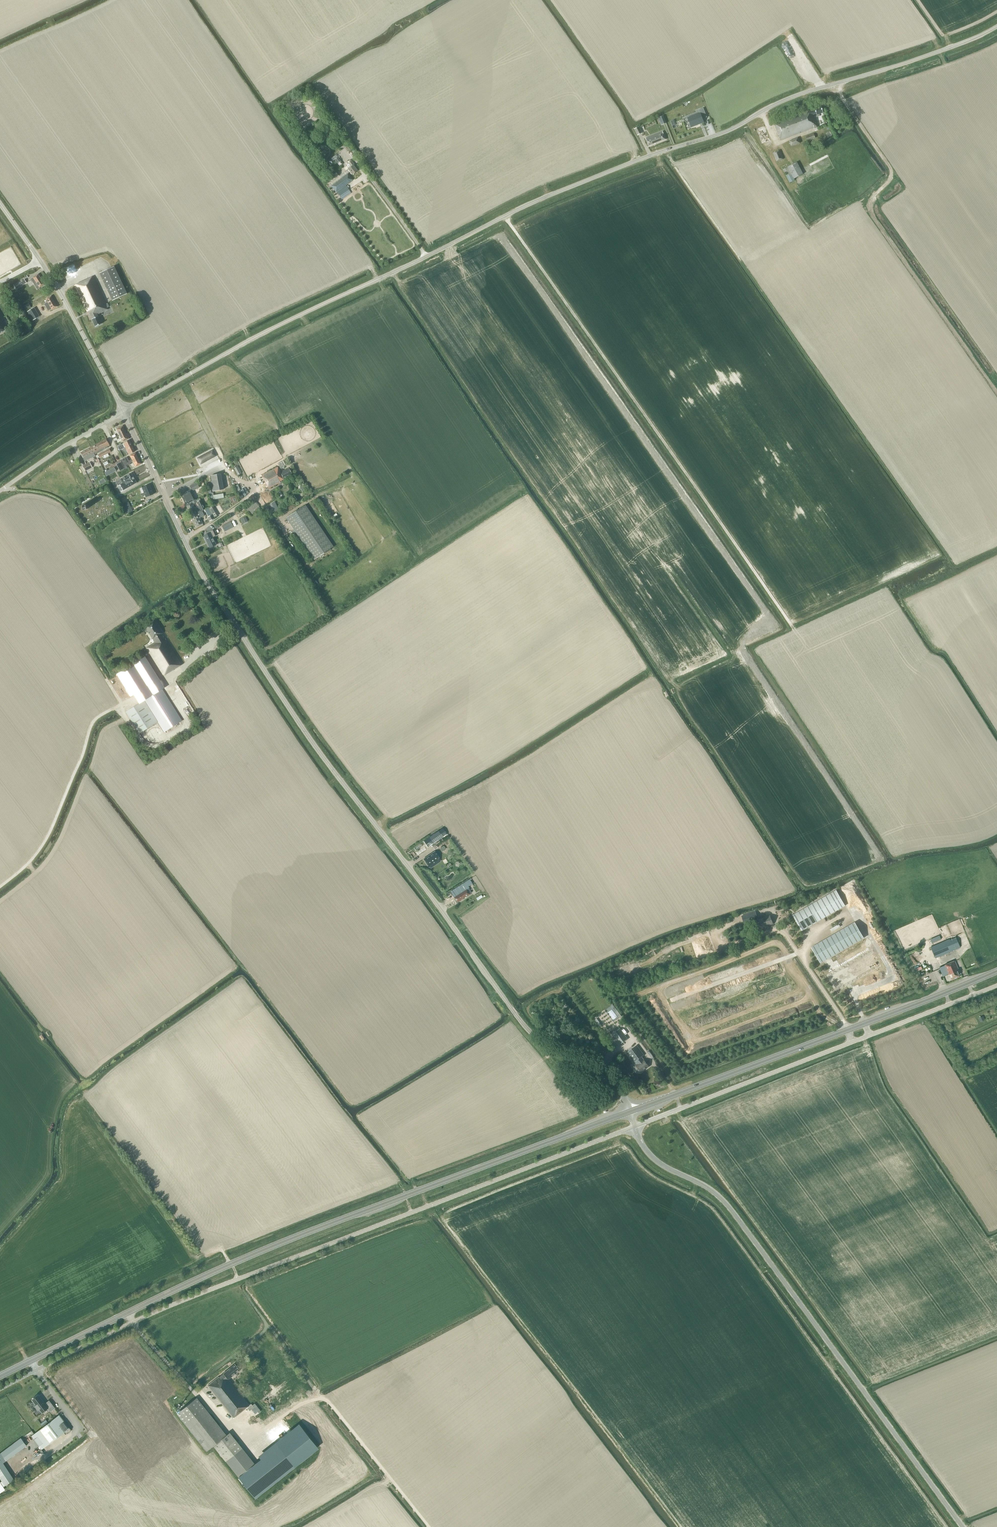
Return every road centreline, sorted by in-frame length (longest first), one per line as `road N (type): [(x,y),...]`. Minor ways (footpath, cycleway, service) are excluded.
road 1 (unclassified): [(124,411),(532,202),(725,132),(794,96),(996,26)]
road 2 (unclassified): [(629,1111),(609,1073),(543,1042),(514,1012),(305,731),(184,539)]
road 3 (primary): [(126,1313),(300,1235),(629,1111)]
road 4 (unclassified): [(132,1323),(635,1126)]
road 5 (tertiary): [(963,1526),(731,1209),(652,1157),(635,1126)]
road 6 (track): [(505,216),(791,625)]
road 7 (primary): [(629,1111),(996,971)]
road 8 (unclassified): [(635,1126),(996,985)]
road 9 (unclassified): [(124,411),(57,286),(0,204)]
road 10 (track): [(262,1431),(302,1404),(325,1401),(427,1526)]
road 11 (unclassified): [(0,1389),(132,1323)]
road 12 (unclassified): [(0,490),(124,411)]
road 13 (unclassified): [(184,539),(124,411)]
road 14 (primary): [(0,1376),(126,1313)]

